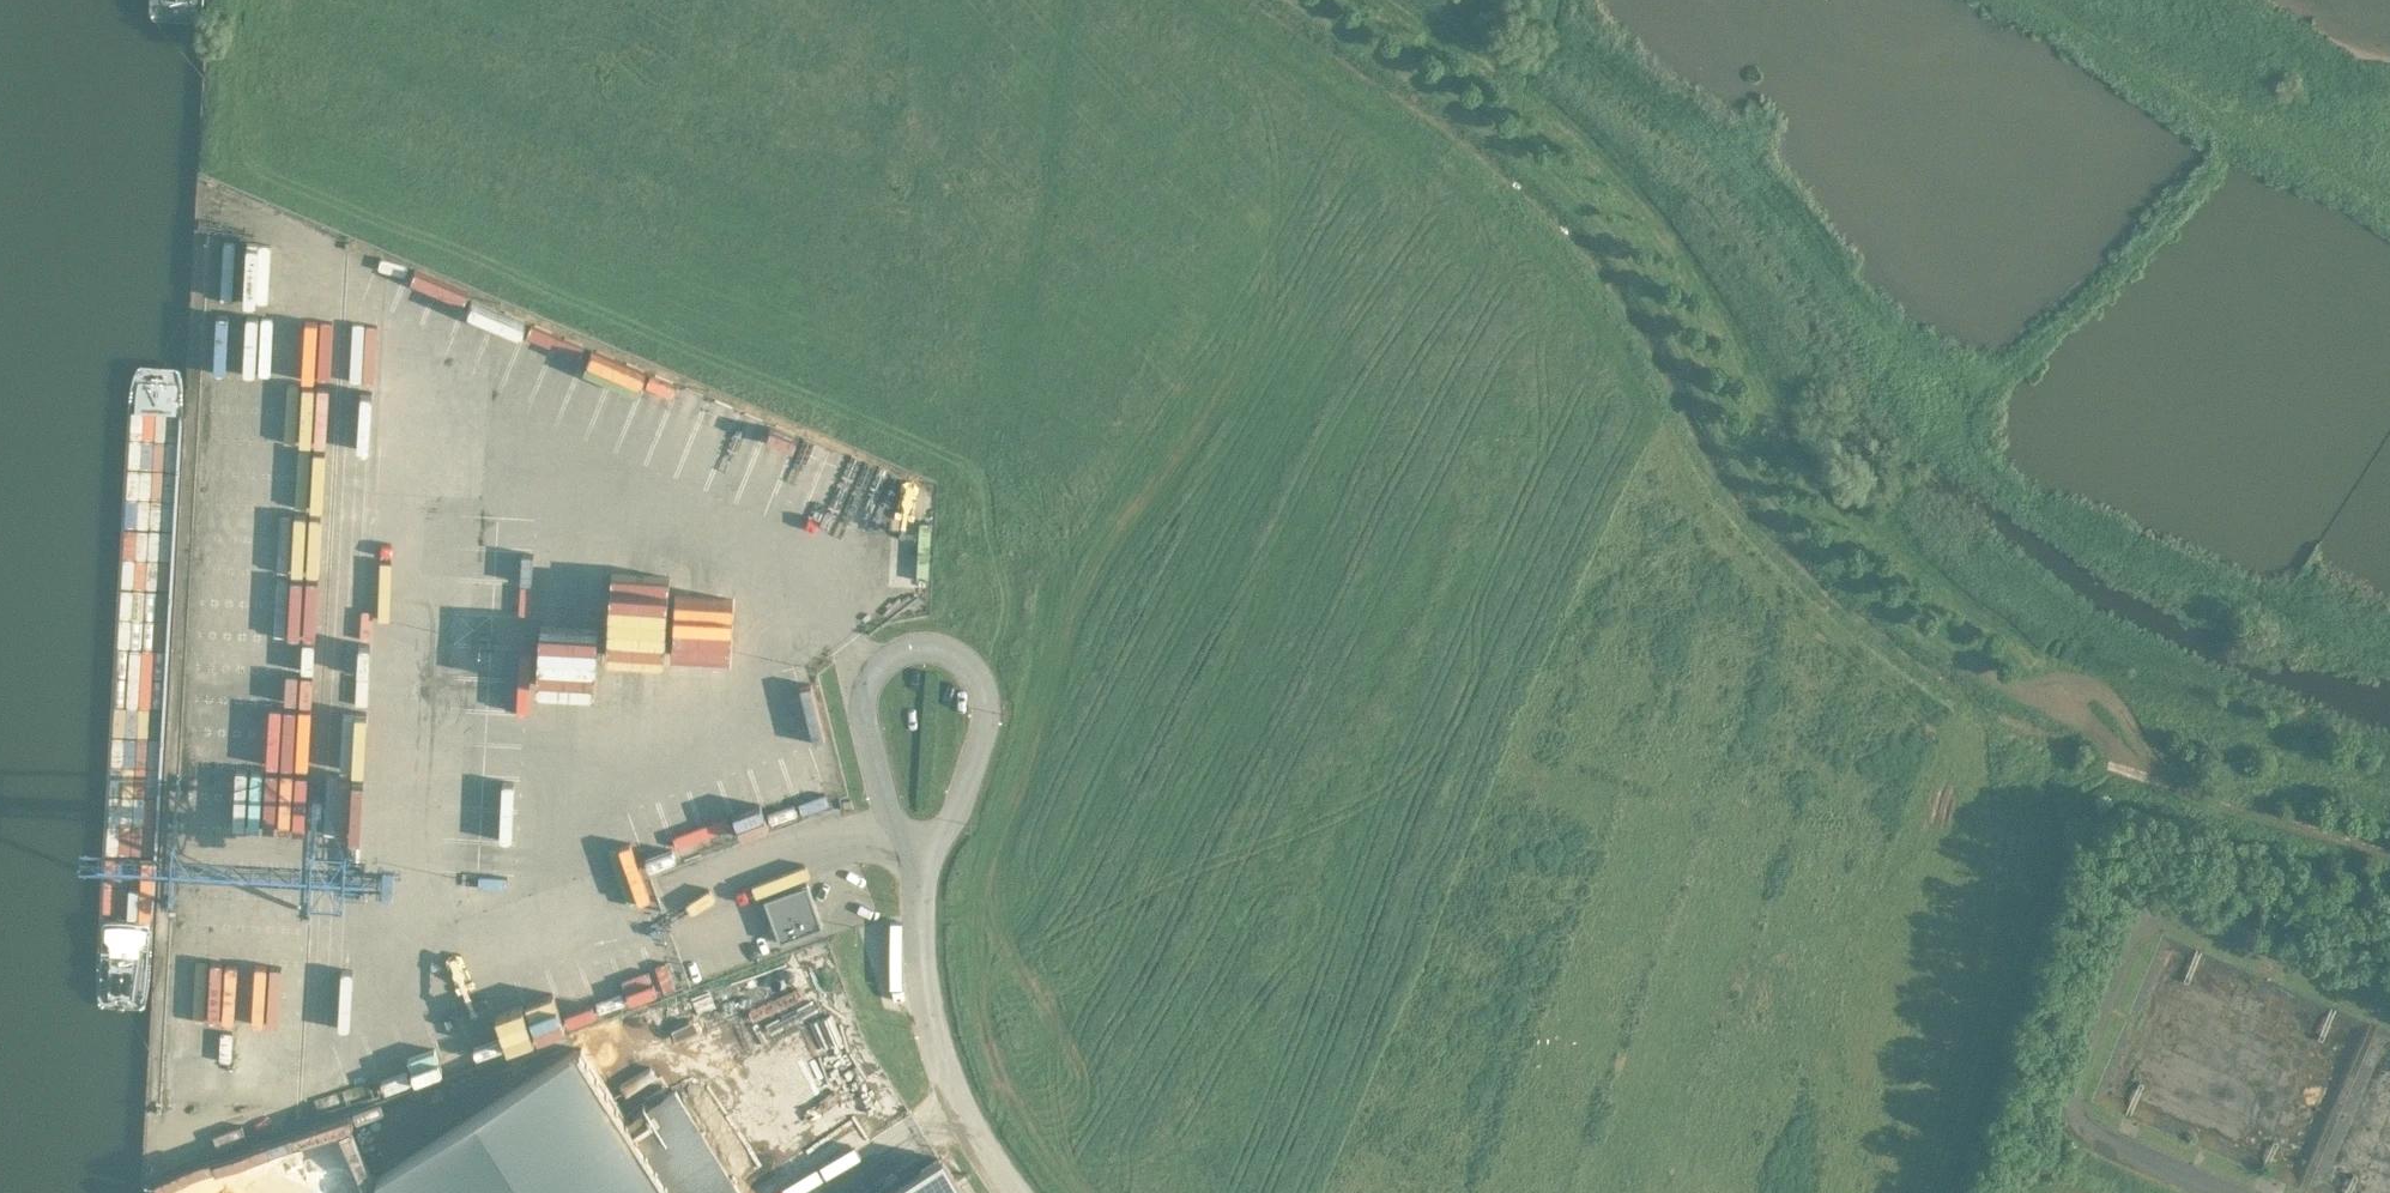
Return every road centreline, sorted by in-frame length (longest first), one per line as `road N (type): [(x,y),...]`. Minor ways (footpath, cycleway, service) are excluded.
road 1 (unclassified): [(925,844),(955,821),(986,710),(977,678),(946,653),(917,649),(883,659),(866,681),(859,706),(889,817)]
road 2 (unclassified): [(1017,1192),(951,1096),(916,909),(925,844)]

